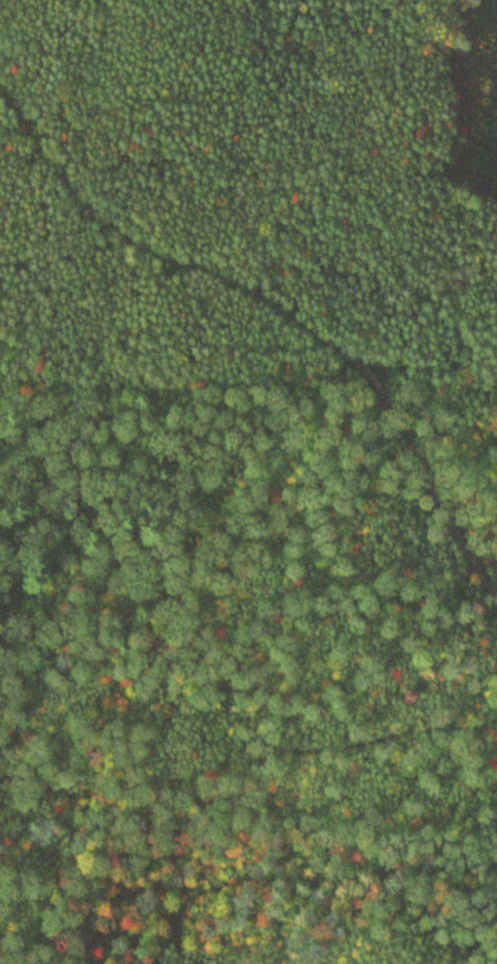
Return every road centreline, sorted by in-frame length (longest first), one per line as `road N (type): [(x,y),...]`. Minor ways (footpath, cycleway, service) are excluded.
road 1 (track): [(496,573),(404,425),(261,304),(100,223),(0,92)]

